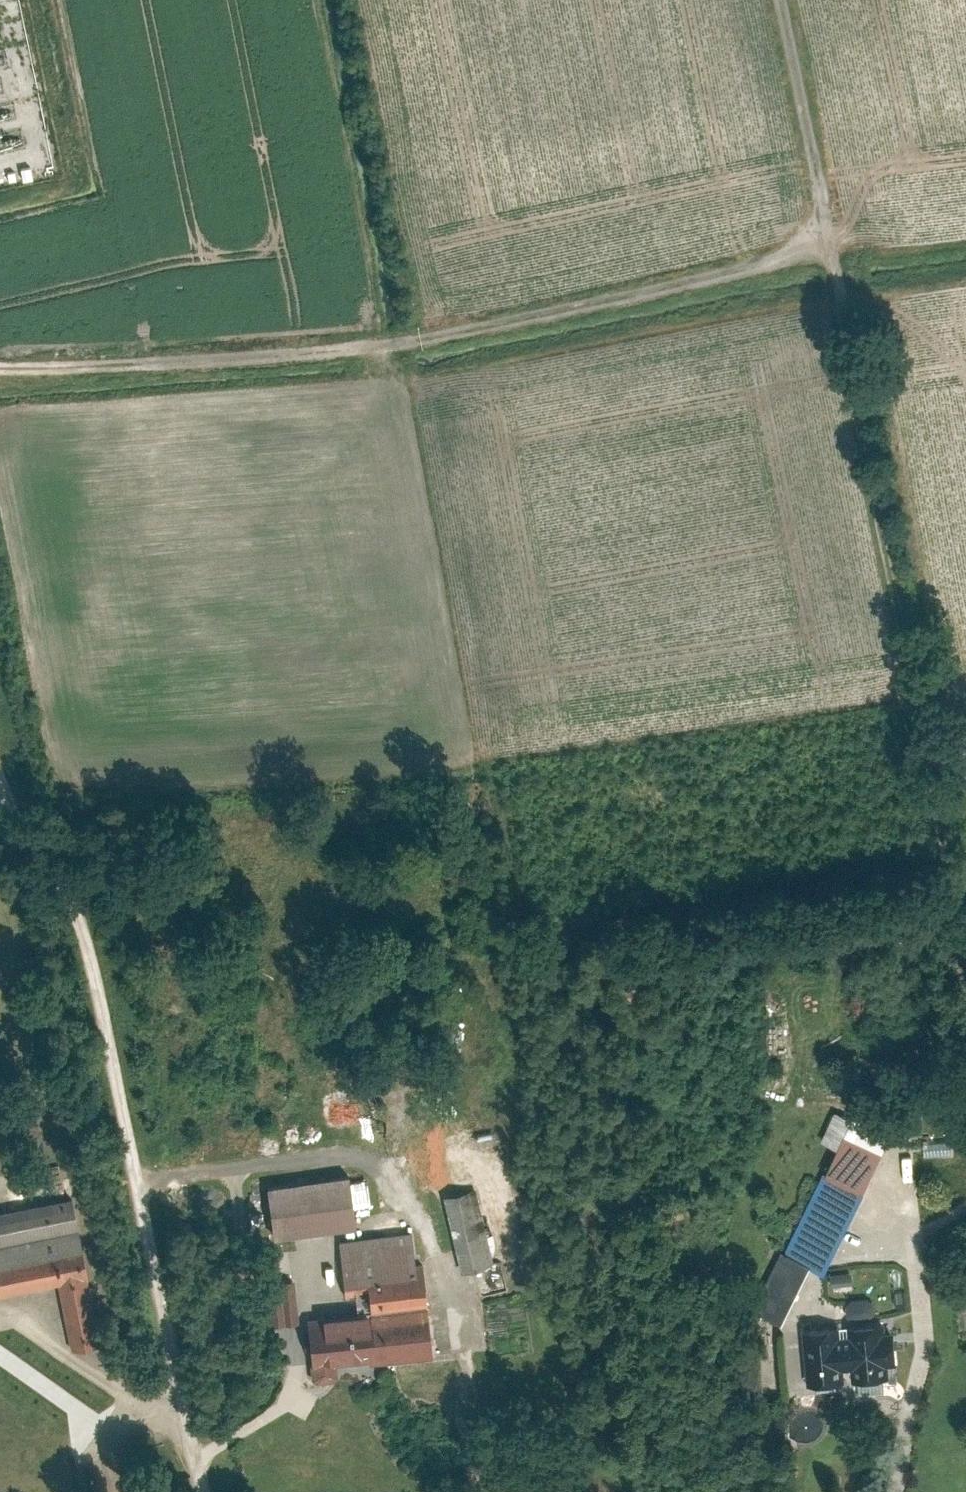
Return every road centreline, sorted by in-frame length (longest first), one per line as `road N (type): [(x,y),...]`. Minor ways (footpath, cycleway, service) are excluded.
road 1 (track): [(965,1014),(823,257)]

